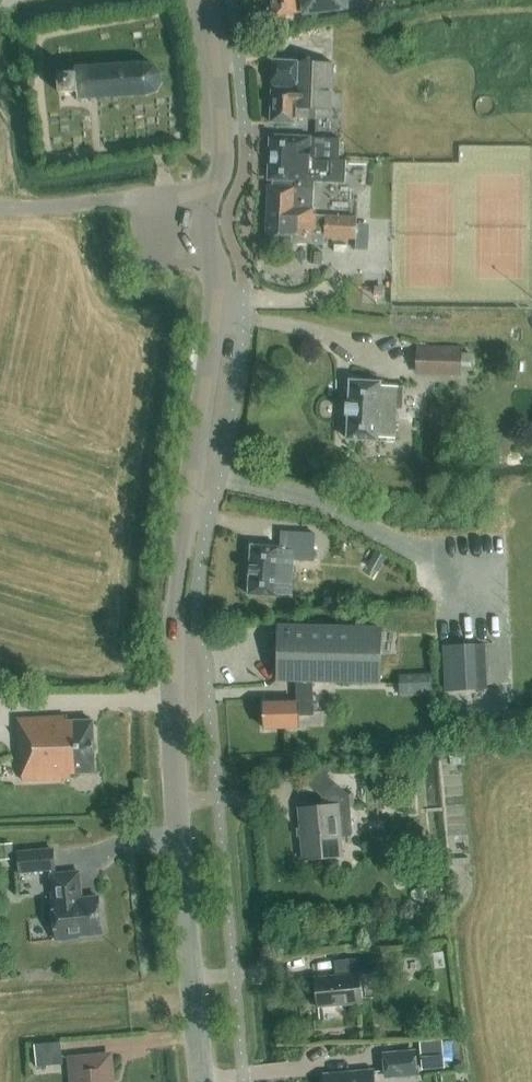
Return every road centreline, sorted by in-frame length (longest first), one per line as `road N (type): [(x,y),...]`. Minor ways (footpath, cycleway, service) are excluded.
road 1 (secondary): [(202,1081),(172,683),(180,556),(219,287),(206,221),(223,161),(207,0)]
road 2 (track): [(15,1014),(194,1001)]

